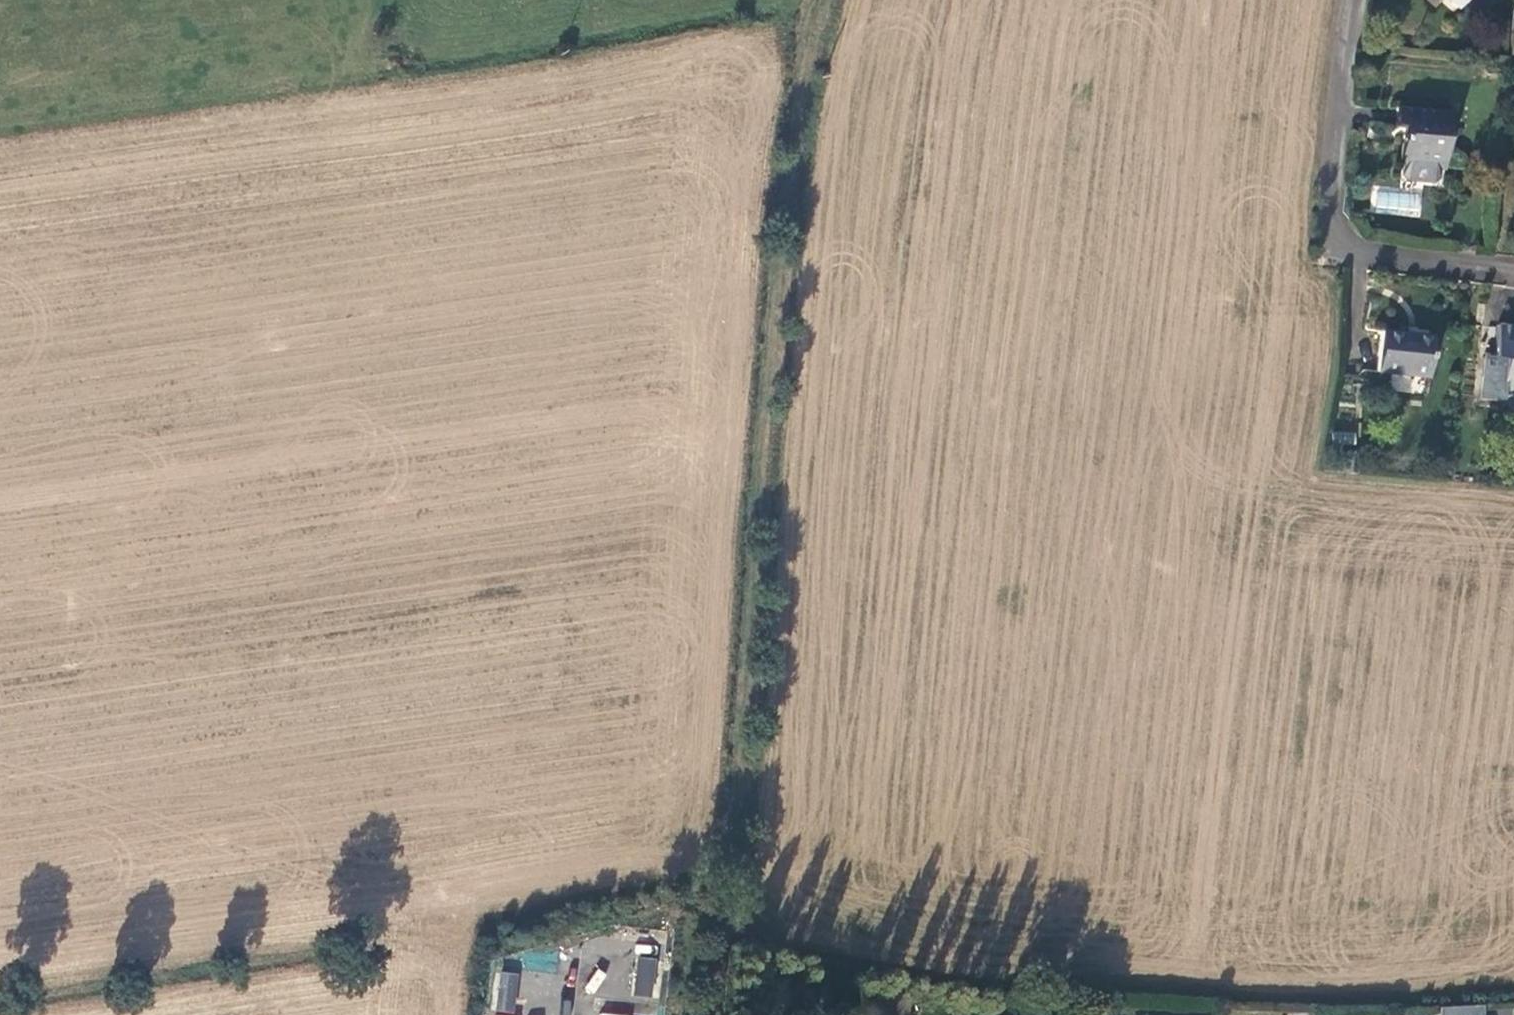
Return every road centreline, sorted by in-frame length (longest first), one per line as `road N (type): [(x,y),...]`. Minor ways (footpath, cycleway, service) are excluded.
road 1 (track): [(712,1014),(776,329),(816,0)]
road 2 (unclassified): [(1354,0),(1334,216),(1339,244),(1361,259),(1513,274)]

